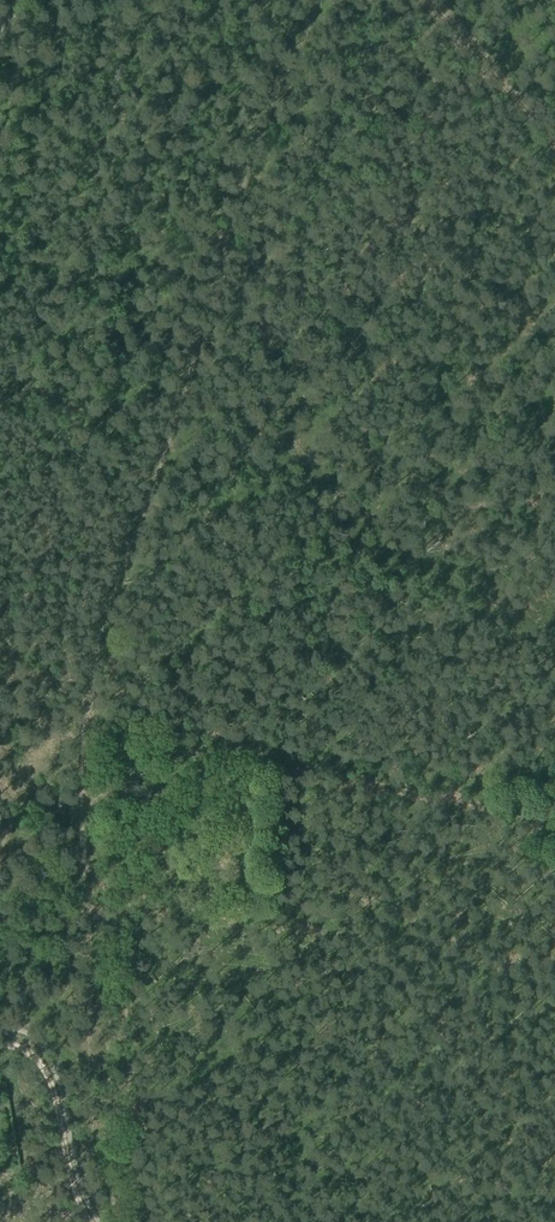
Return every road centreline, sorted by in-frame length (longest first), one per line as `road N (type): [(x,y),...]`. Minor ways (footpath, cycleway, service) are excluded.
road 1 (track): [(86,1215),(94,1148),(83,828),(90,708),(204,311),(231,186),(313,0)]
road 2 (track): [(91,1221),(69,1174),(47,1071),(28,1051),(0,1045)]
road 3 (track): [(435,0),(554,138)]

